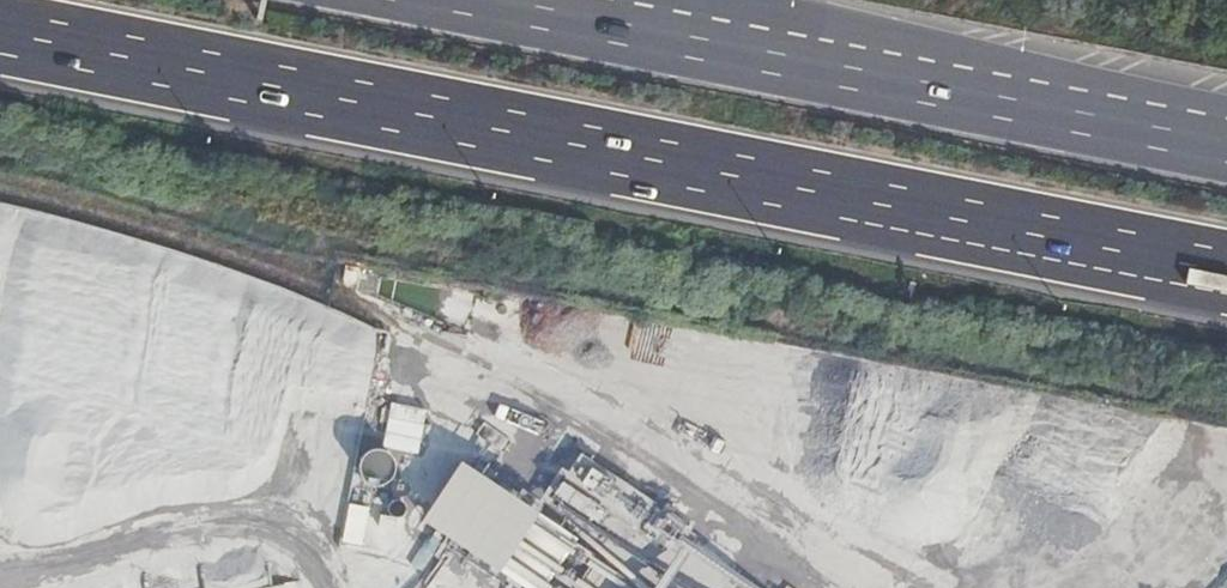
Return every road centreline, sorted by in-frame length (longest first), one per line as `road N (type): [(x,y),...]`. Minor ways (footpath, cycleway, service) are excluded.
road 1 (motorway): [(0,36),(1226,272)]
road 2 (motorway): [(1226,140),(546,0)]

